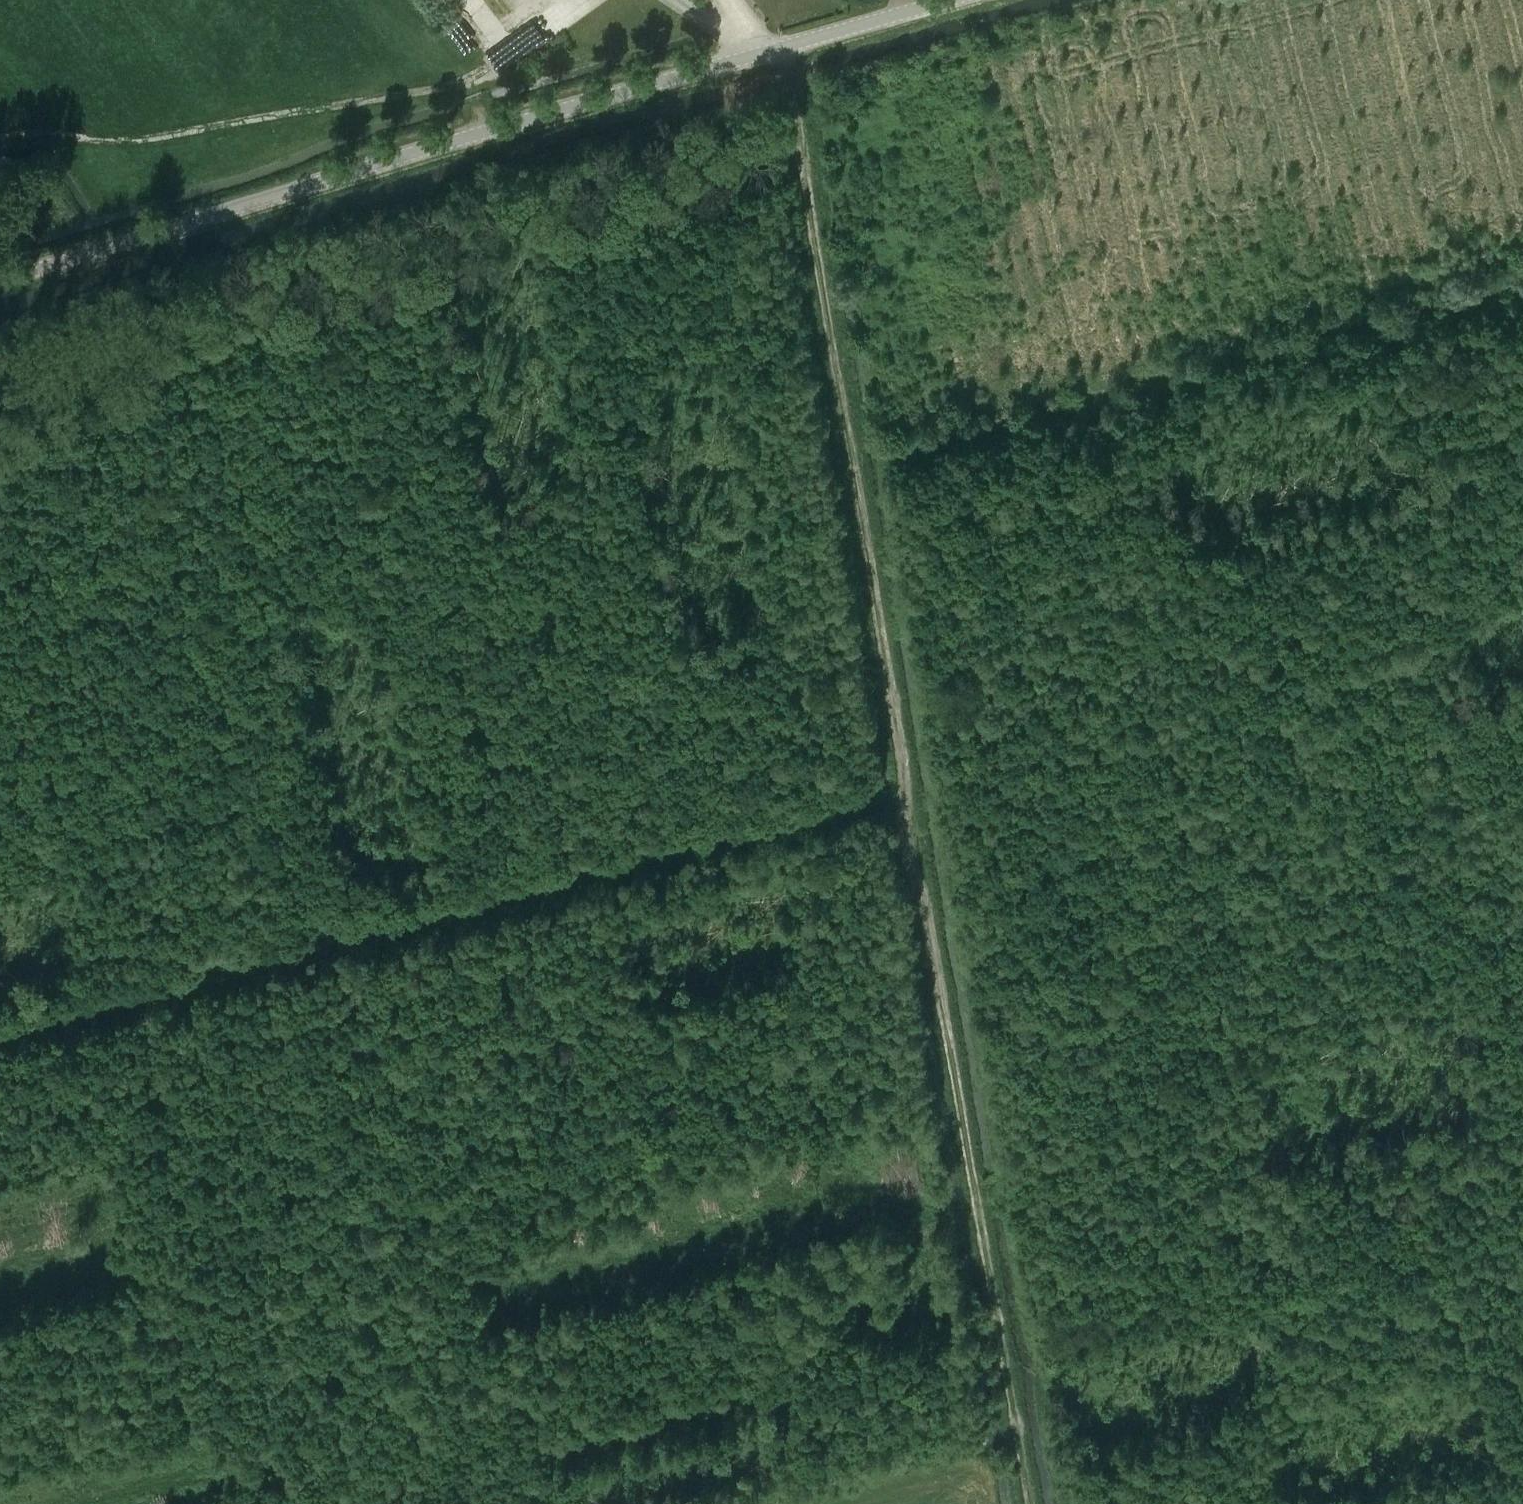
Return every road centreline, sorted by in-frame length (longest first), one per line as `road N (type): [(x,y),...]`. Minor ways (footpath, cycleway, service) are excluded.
road 1 (unclassified): [(0,282),(946,0)]

